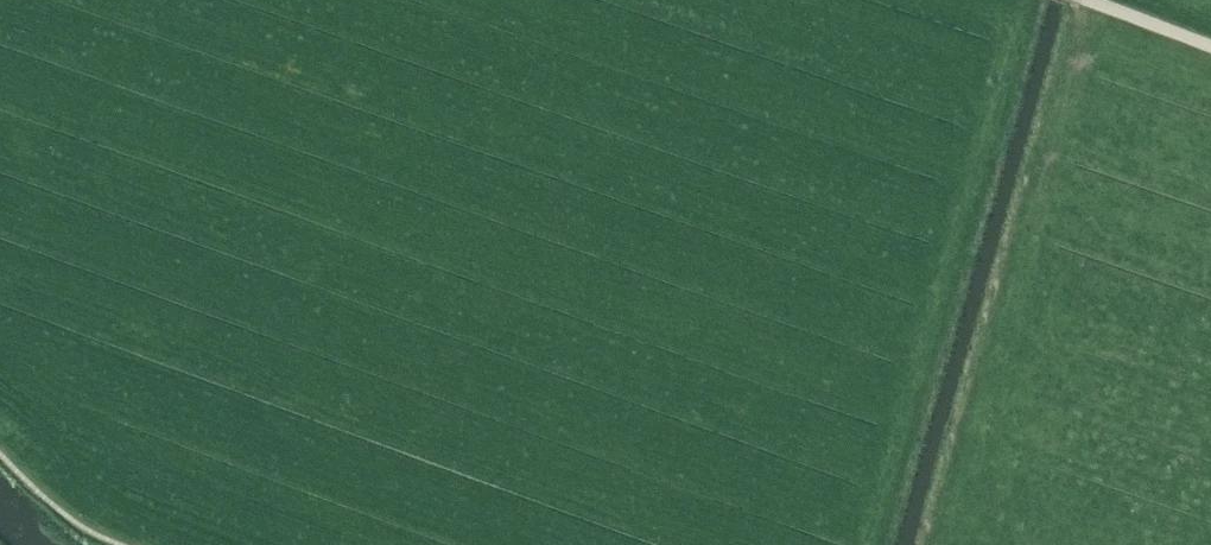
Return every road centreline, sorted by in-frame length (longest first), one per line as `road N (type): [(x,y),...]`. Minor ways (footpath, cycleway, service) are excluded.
road 1 (track): [(1088,0),(1210,47)]

